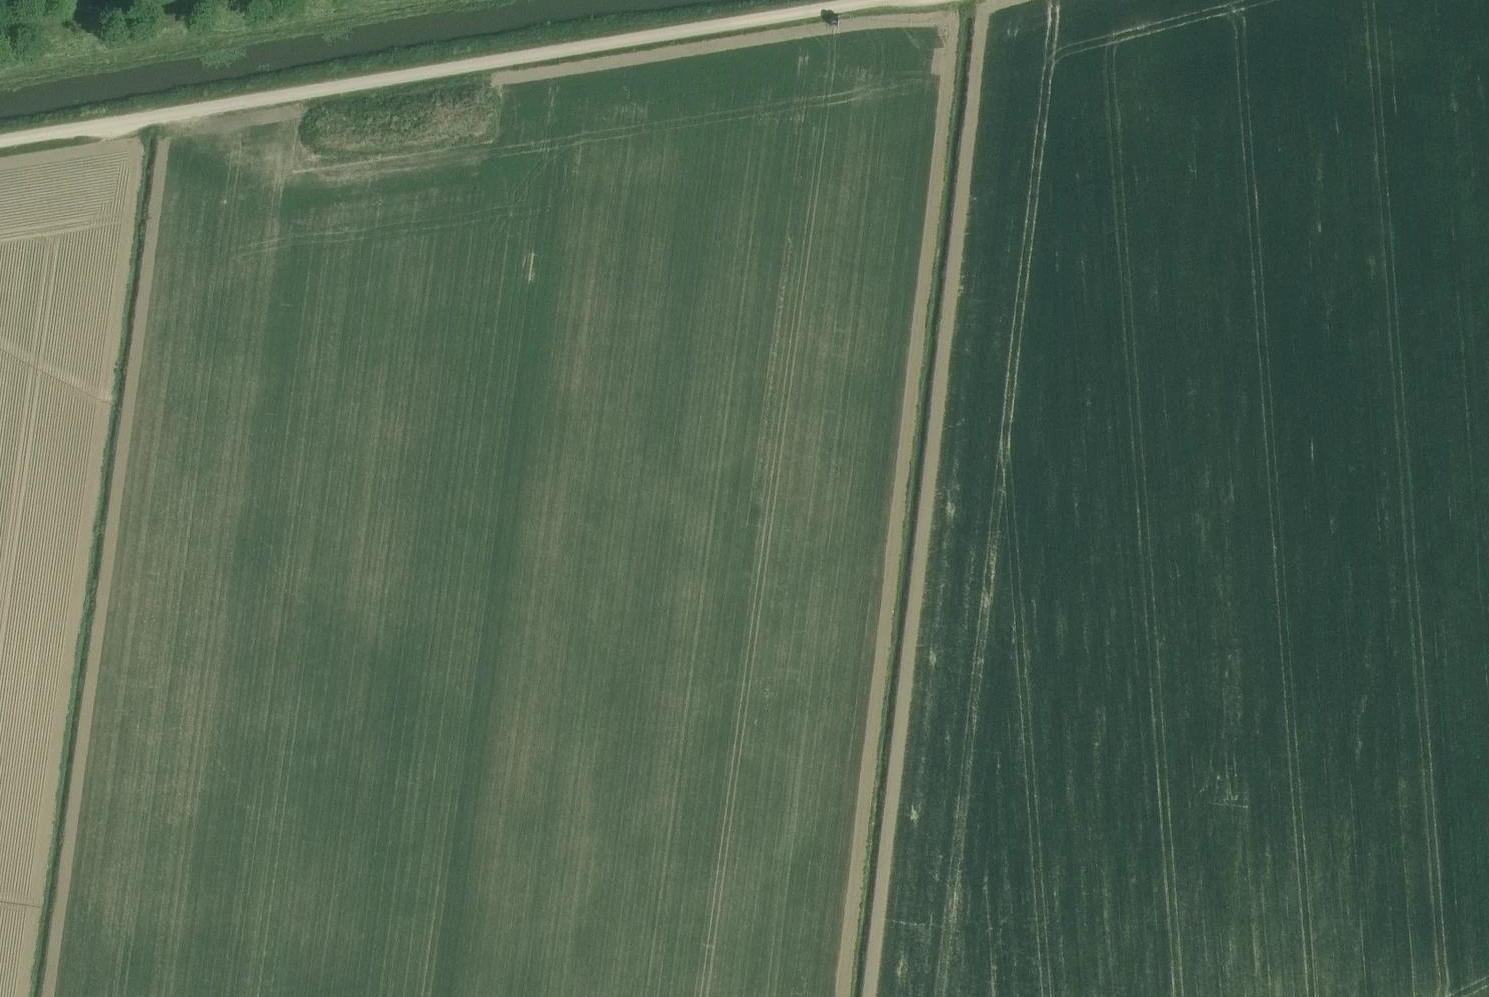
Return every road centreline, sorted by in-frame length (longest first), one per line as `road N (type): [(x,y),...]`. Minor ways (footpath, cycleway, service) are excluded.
road 1 (unclassified): [(0,141),(869,0)]
road 2 (track): [(0,74),(444,0)]

